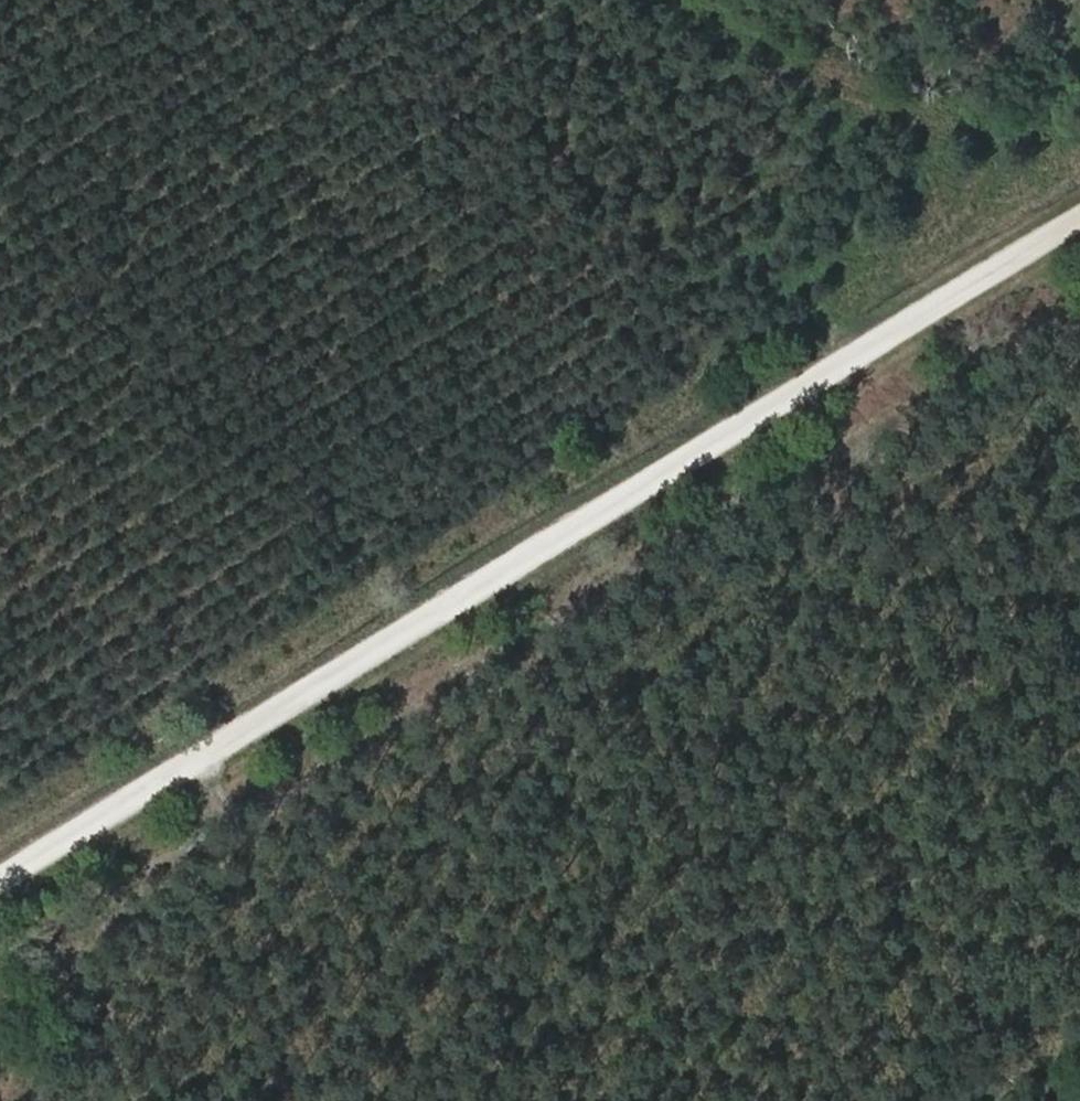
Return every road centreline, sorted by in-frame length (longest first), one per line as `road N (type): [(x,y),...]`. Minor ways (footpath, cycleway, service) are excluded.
road 1 (track): [(1079,220),(0,887)]

